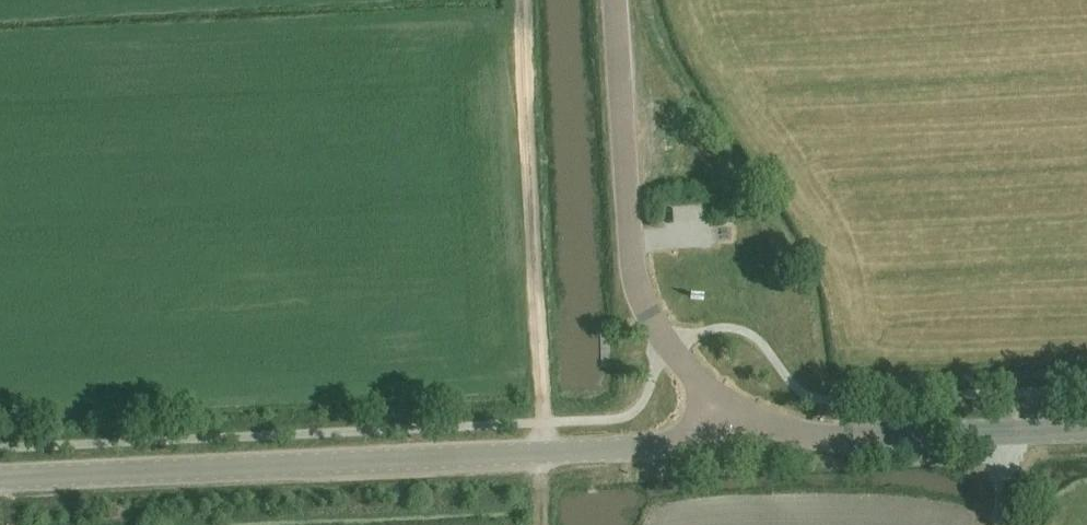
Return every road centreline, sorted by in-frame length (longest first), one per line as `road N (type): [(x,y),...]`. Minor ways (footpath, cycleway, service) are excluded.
road 1 (tertiary): [(649,447),(0,479)]
road 2 (track): [(549,453),(521,0)]
road 3 (tertiary): [(715,403),(653,321),(633,266),(614,0)]
road 4 (tertiary): [(715,403),(811,437),(1086,429)]

